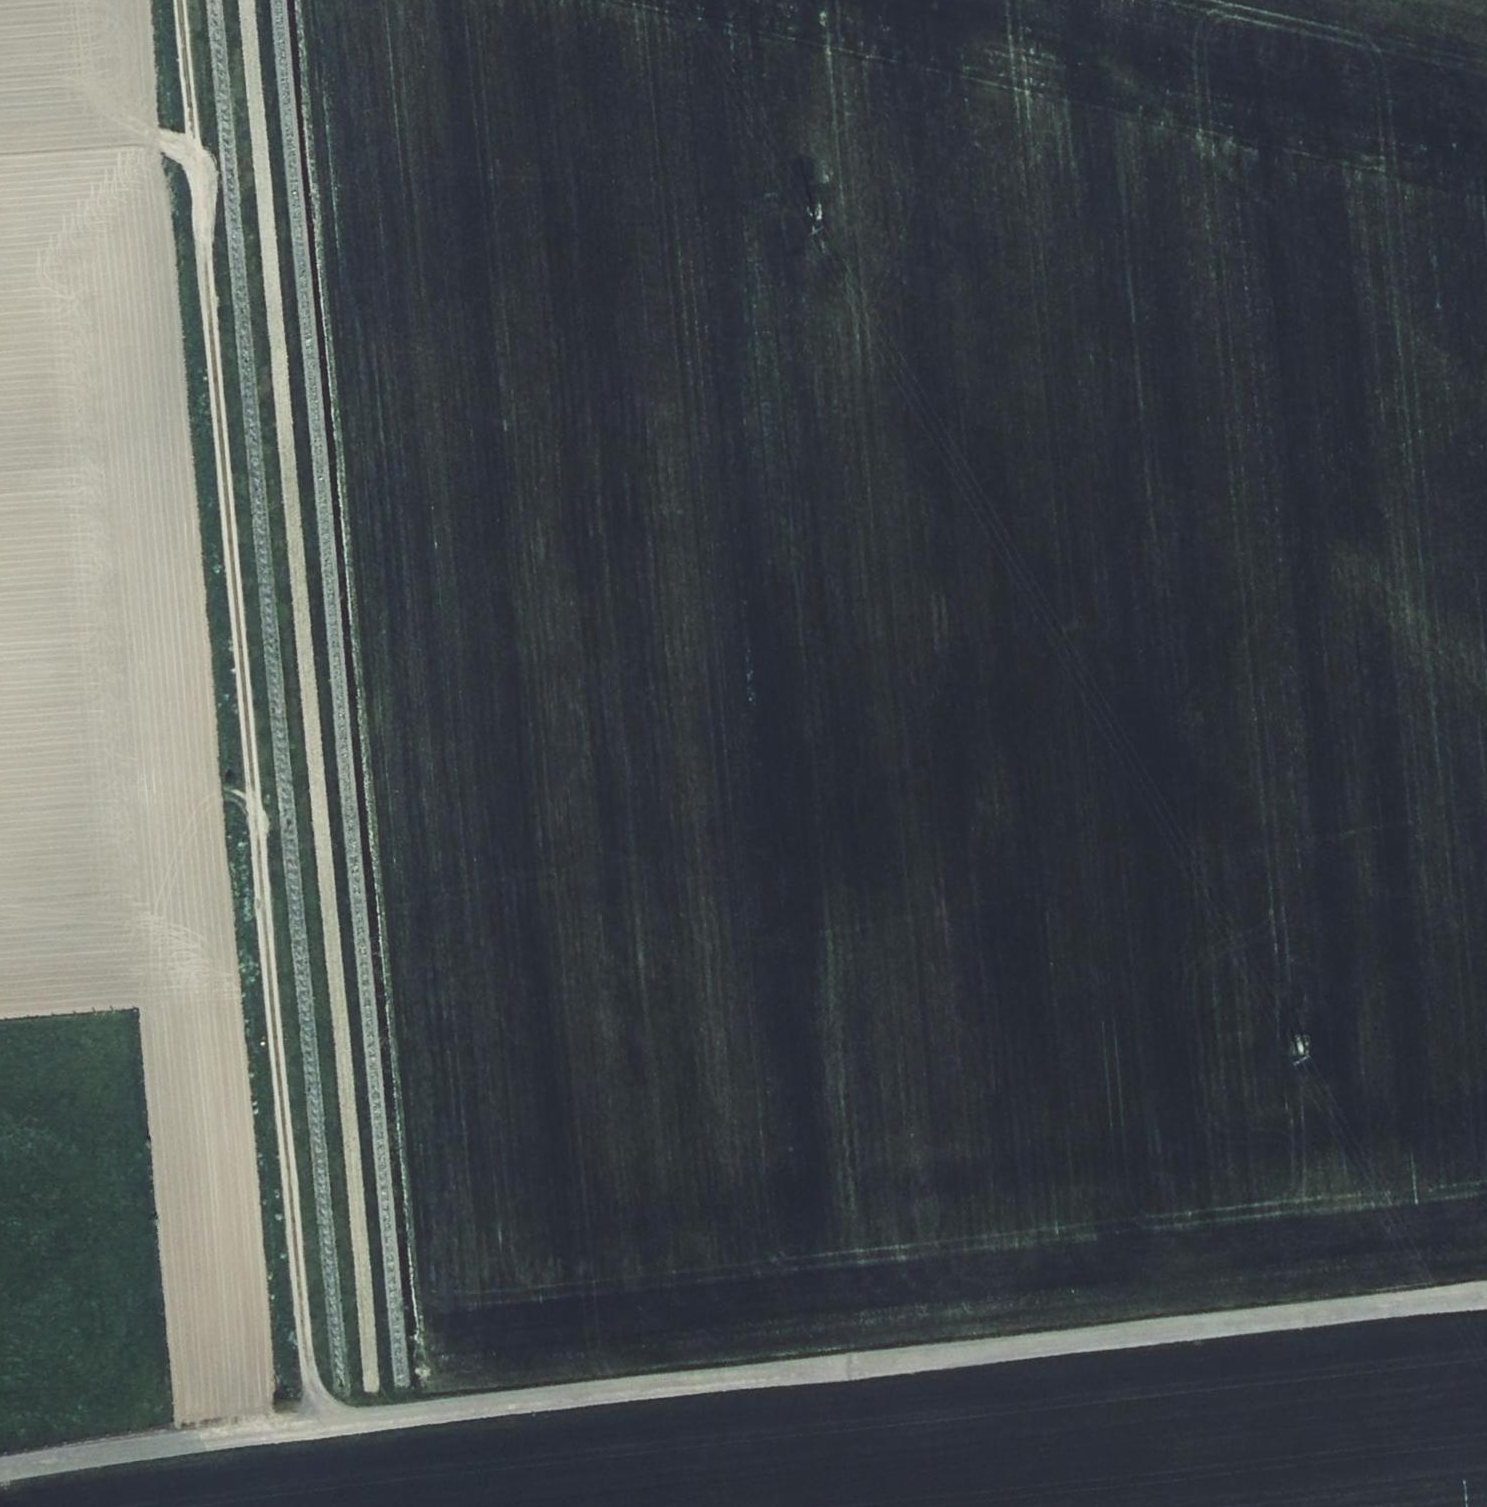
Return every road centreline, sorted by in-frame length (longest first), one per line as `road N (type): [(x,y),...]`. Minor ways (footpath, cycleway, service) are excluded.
road 1 (track): [(1486,1297),(121,1448),(0,1476)]
road 2 (track): [(323,1426),(180,0)]

